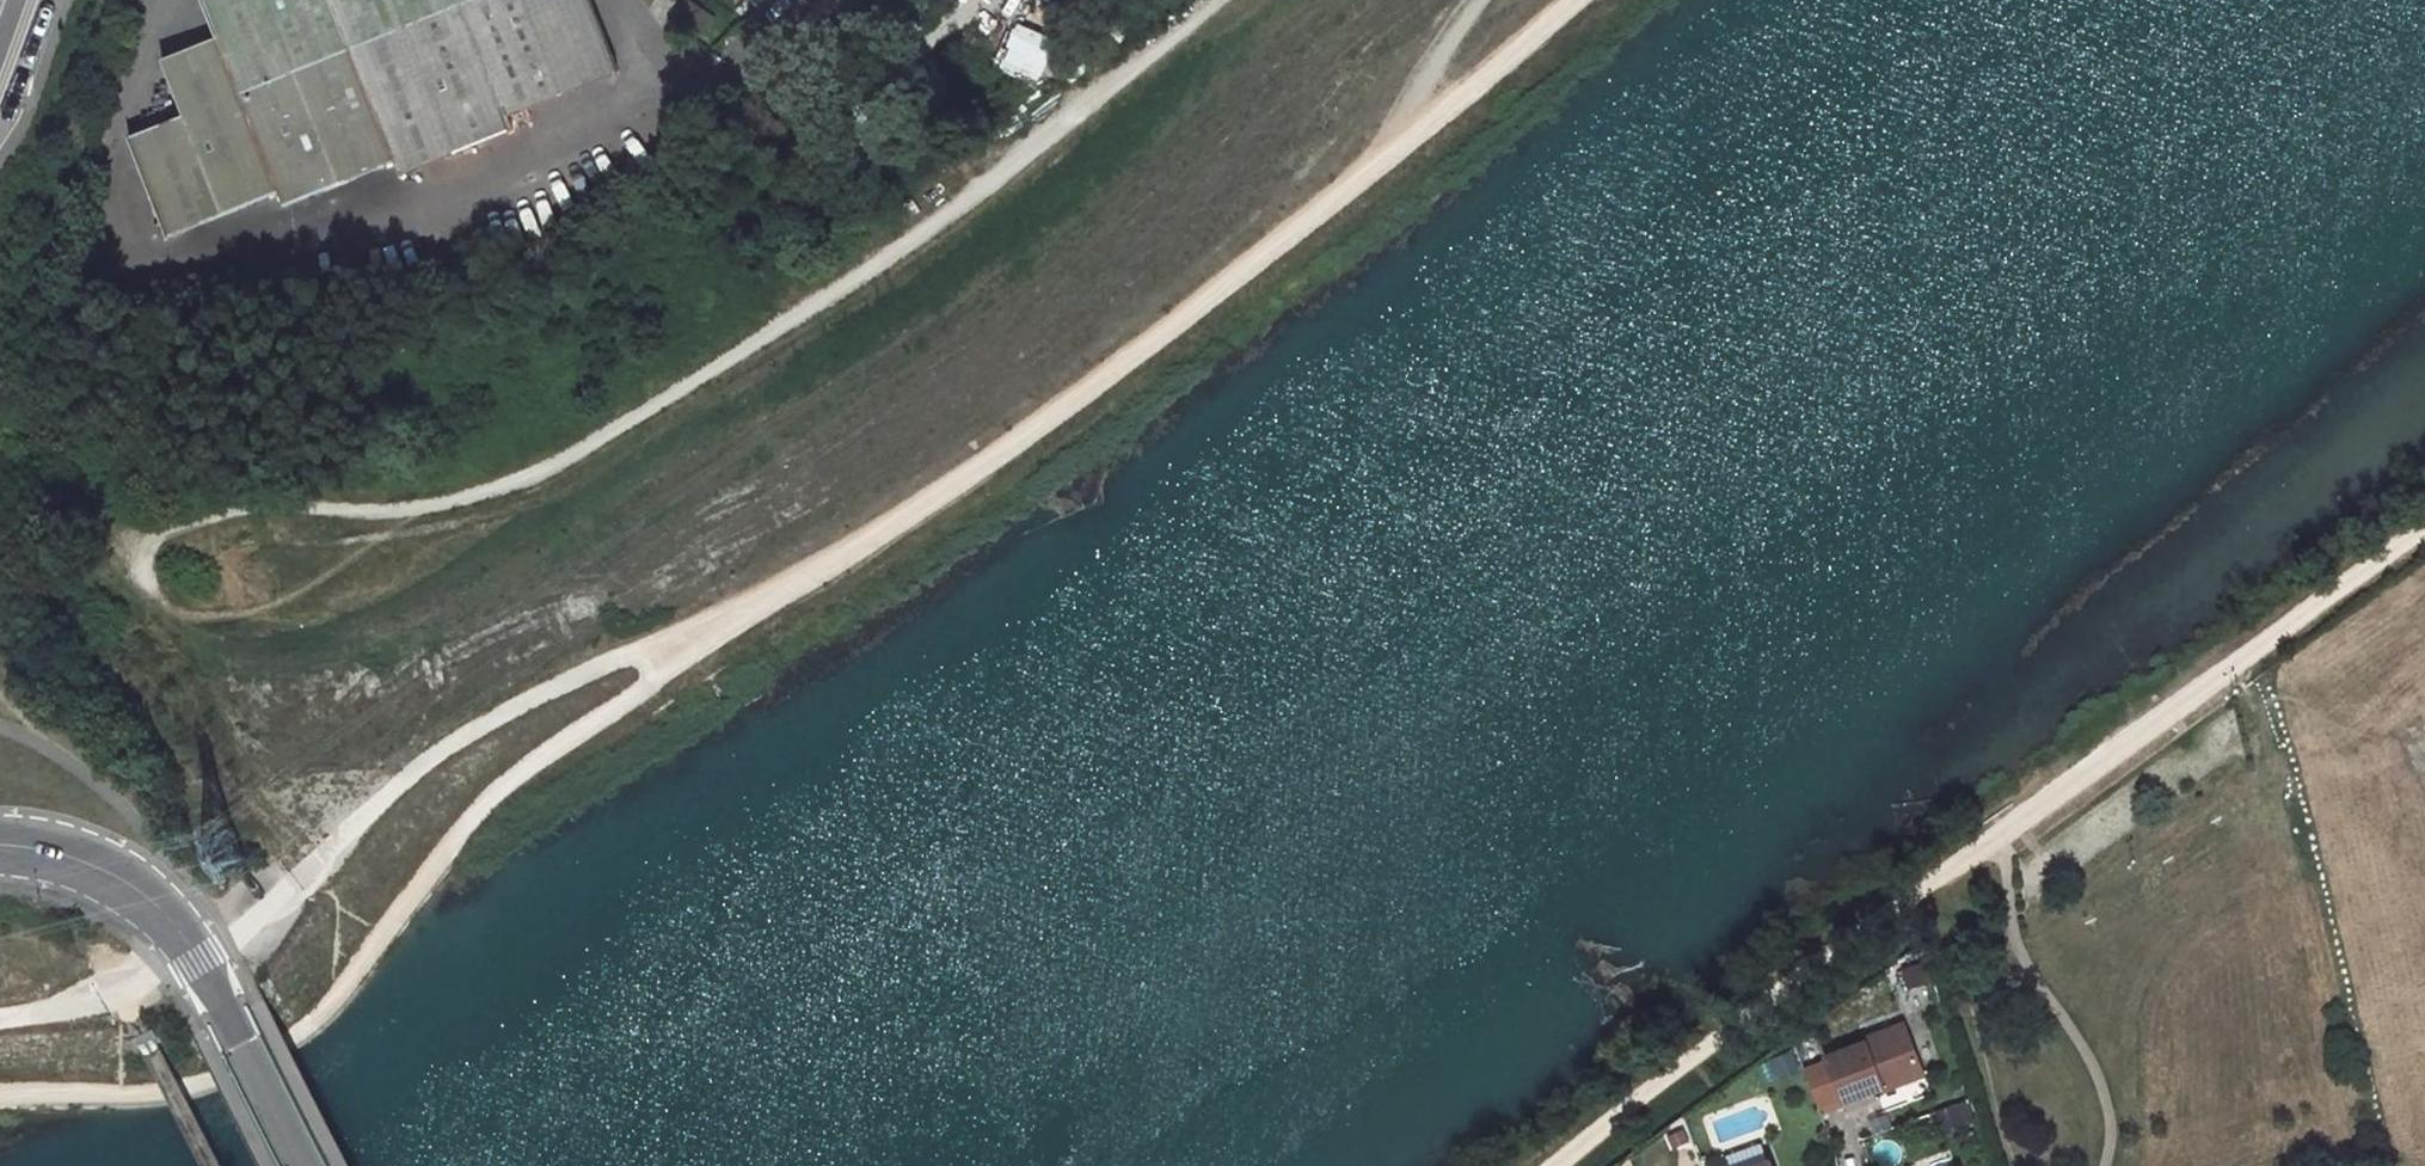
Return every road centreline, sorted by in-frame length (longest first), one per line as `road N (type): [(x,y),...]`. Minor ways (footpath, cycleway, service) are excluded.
road 1 (residential): [(1211,0),(1019,162),(841,292),(535,480),(430,508),(251,505),(187,525),(127,569)]
road 2 (track): [(718,623),(489,717),(402,778),(289,888),(235,925)]
road 3 (tertiary): [(304,1165),(195,954),(157,905),(77,859),(0,845)]
road 4 (track): [(235,925),(195,954),(101,998),(0,1018)]
road 5 (track): [(1408,143),(1442,65),(1492,0)]

